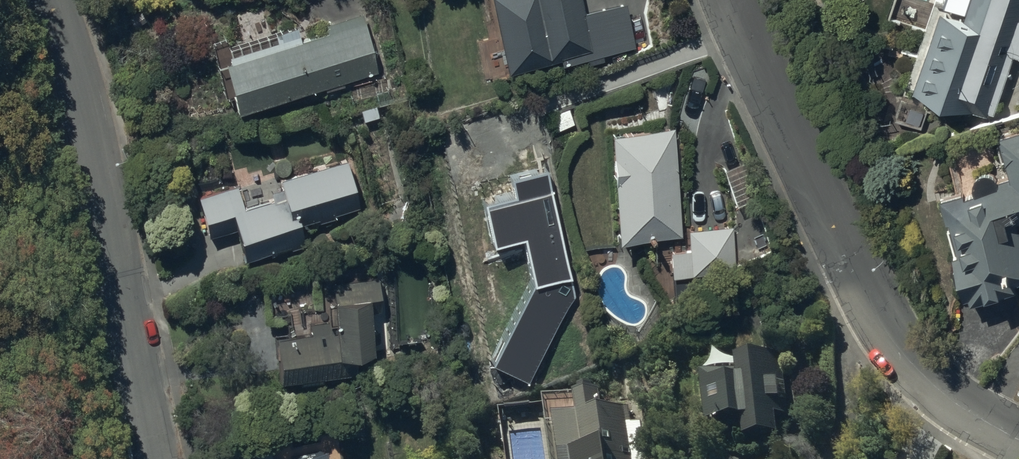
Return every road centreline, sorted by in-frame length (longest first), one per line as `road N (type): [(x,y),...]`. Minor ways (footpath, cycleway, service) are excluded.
road 1 (residential): [(736,0),(897,351),(981,428),(1018,443)]
road 2 (residential): [(54,0),(80,59),(160,458)]

